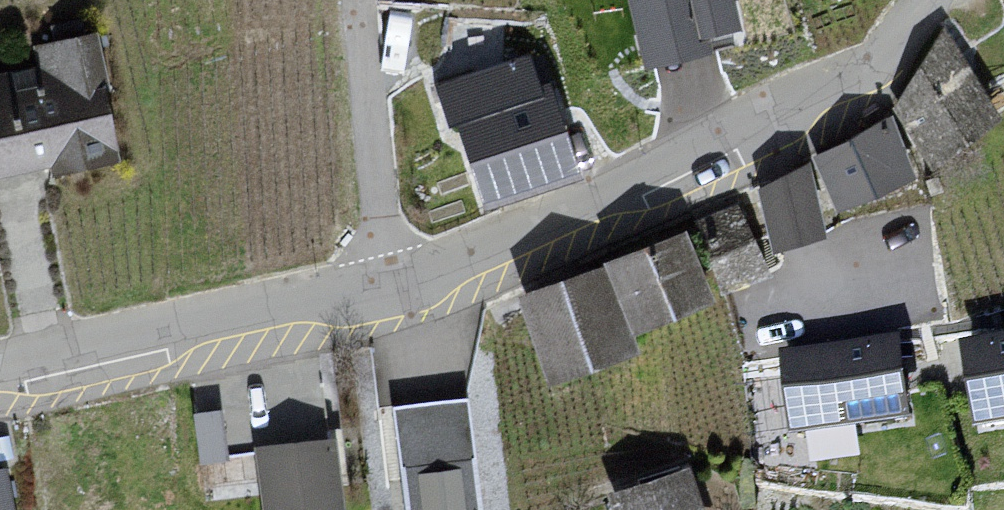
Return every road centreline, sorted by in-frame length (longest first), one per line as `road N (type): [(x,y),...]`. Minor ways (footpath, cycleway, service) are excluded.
road 1 (residential): [(0,373),(314,306),(479,254),(868,70),(927,0)]

